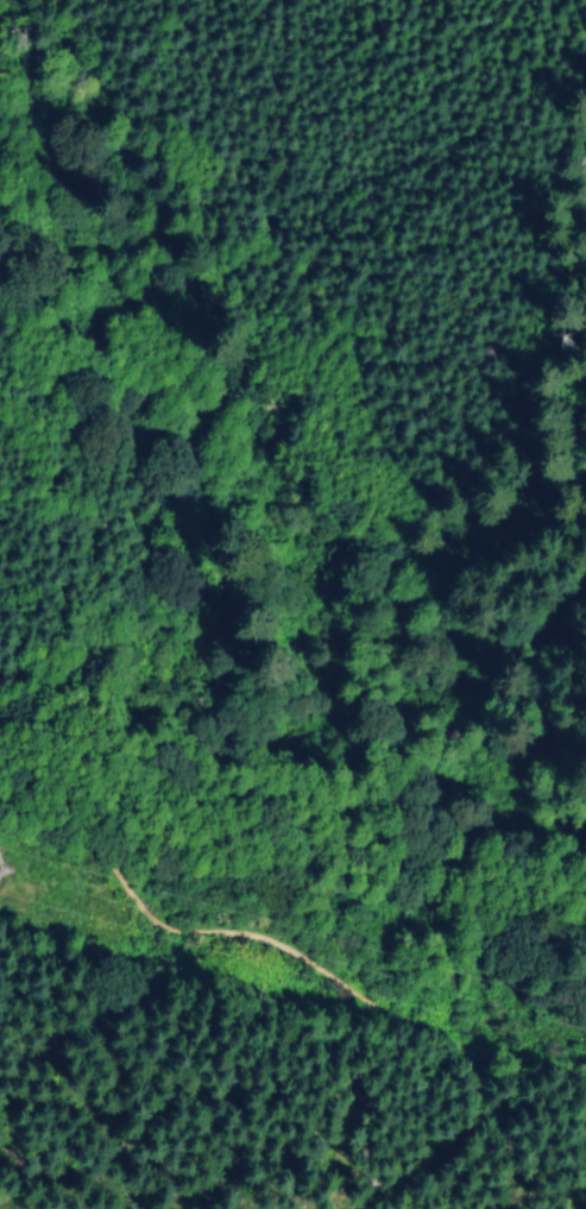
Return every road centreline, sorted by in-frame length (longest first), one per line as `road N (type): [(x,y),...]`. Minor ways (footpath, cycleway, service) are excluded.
road 1 (residential): [(339,1208),(216,1182),(0,1070)]

